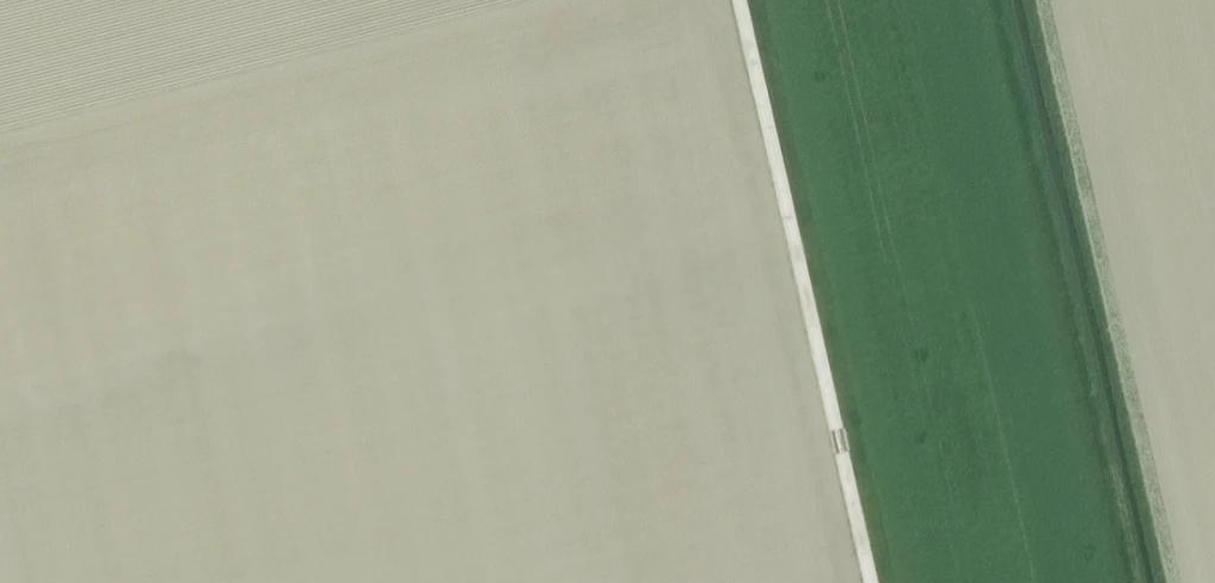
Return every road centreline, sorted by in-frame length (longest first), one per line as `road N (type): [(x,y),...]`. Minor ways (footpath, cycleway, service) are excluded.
road 1 (track): [(868,582),(736,0)]

